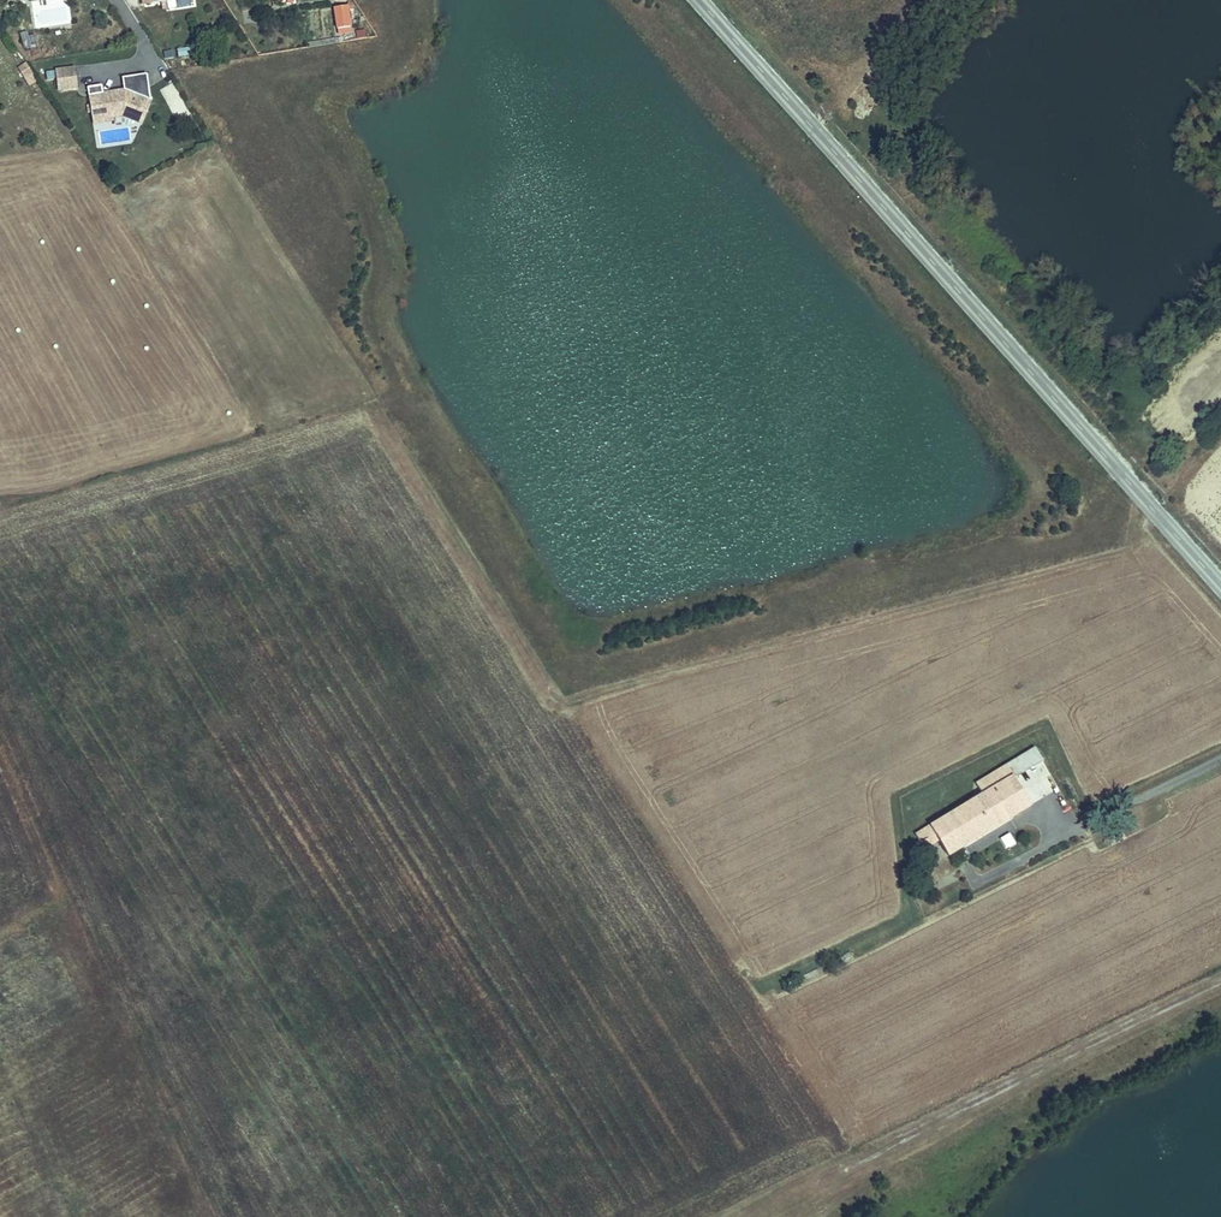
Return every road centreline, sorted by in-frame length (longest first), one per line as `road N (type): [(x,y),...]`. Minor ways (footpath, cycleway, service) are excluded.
road 1 (tertiary): [(1220,587),(702,0)]

